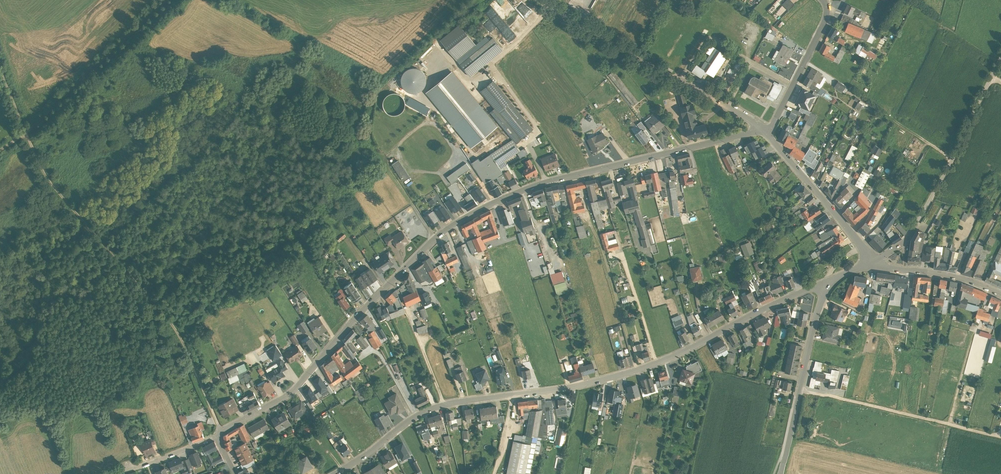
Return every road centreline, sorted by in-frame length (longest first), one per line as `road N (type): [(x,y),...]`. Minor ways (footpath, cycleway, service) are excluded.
road 1 (residential): [(217,436),(290,394),(363,310),(467,216),(550,180),(763,129)]
road 2 (residential): [(333,473),(432,407),(637,369),(827,280)]
road 3 (track): [(222,431),(176,331),(49,183),(25,134)]
road 4 (track): [(463,0),(380,81),(368,130),(434,238)]
road 5 (residential): [(873,260),(912,231),(1000,60)]
road 6 (track): [(799,389),(1000,438)]
road 7 (tertiary): [(780,473),(827,280)]
road 8 (track): [(169,0),(25,134)]
road 9 (residential): [(763,129),(873,260)]
road 10 (track): [(536,0),(676,78)]
road 11 (residential): [(763,129),(825,22),(822,0)]
road 12 (residential): [(873,260),(1000,295)]

